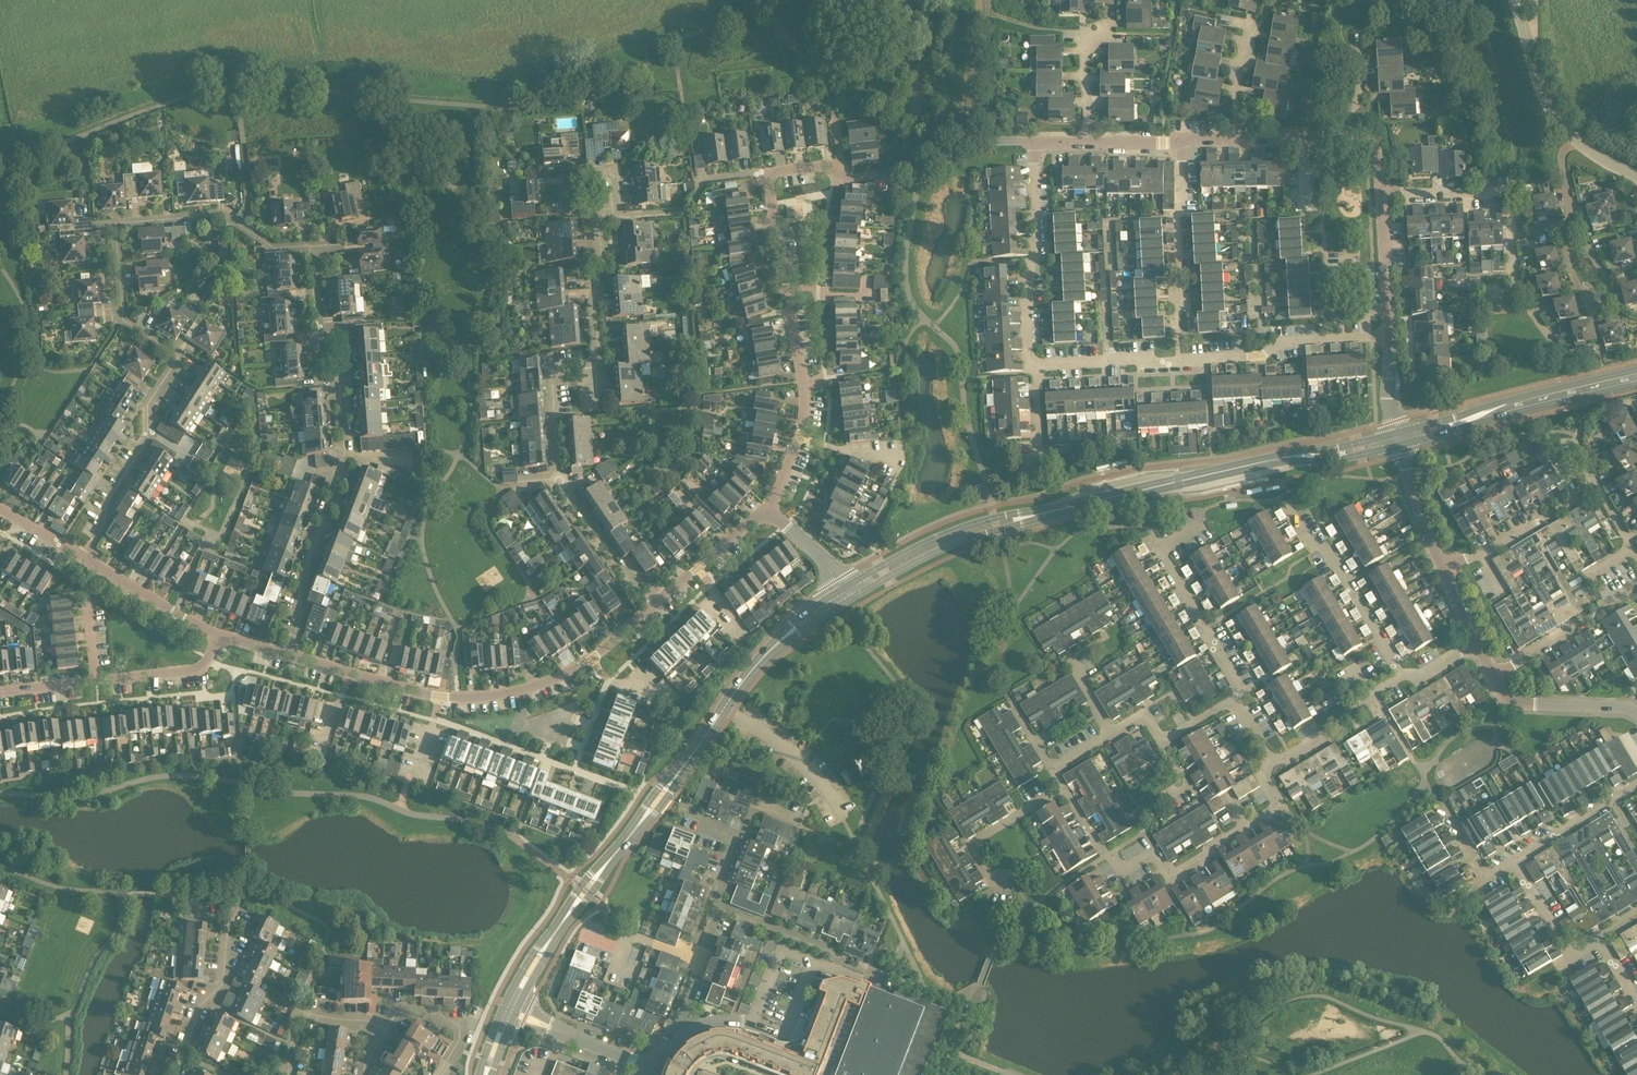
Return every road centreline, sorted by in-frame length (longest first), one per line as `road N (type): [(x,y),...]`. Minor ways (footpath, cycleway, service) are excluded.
road 1 (residential): [(314,245),(272,247),(225,213),(115,223),(123,309),(181,347),(181,357),(148,406),(147,440),(107,502),(85,559)]
road 2 (tertiary): [(509,1009),(532,966),(754,667),(848,594)]
road 3 (tertiary): [(848,594),(973,530),(1276,459)]
road 4 (residential): [(1036,368),(1268,353),(1298,337),(1360,336)]
road 5 (residential): [(1063,787),(1105,857),(1127,867),(1155,855),(1171,871),(1274,805),(1265,766)]
road 6 (residential): [(291,655),(457,697),(515,693),(589,660)]
road 7 (residential): [(1382,193),(1514,187),(1517,289),(1555,343)]
road 8 (residential): [(767,172),(840,163),(845,180),(932,168),(986,141),(1033,141)]
road 9 (residential): [(659,601),(621,566),(560,478),(550,369)]
road 10 (residential): [(1360,336),(1353,263),(1316,249),(1301,132)]
road 11 (residential): [(1036,368),(1026,307),(1035,261),(1033,141)]
road 12 (residential): [(768,509),(805,411),(787,291)]
road 13 (residential): [(1235,696),(1232,675),(1160,550),(1200,523)]
road 14 (residential): [(1401,675),(1323,545),(1312,543),(1284,503)]
road 15 (residential): [(291,655),(304,567),(346,456)]
road 16 (residential): [(1570,208),(1609,287),(1603,303),(1587,299),(1567,264),(1567,225)]
road 17 (tertiary): [(1636,378),(1464,422)]
road 18 (residential): [(1444,568),(1482,554),(1597,483)]
road 19 (residential): [(1494,676),(1636,584)]
road 20 (residential): [(615,210),(685,212),(707,182),(767,172)]
road 21 (residential): [(1265,766),(1401,675)]
road 22 (residential): [(184,1055),(225,975),(238,905)]
road 23 (residential): [(1003,885),(986,871),(977,840),(1063,787)]
road 24 (residential): [(1636,711),(1526,704),(1503,693),(1494,676)]
road 25 (residential): [(599,365),(594,297),(602,266),(594,212)]
road 26 (unclassified): [(1571,136),(1544,99),(1514,0)]
road 27 (residential): [(646,1068),(509,1009)]
road 28 (residential): [(1112,734),(1146,716),(1161,736),(1235,696)]
road 29 (residential): [(711,906),(846,963)]
road 30 (residential): [(1512,861),(1636,786)]
road 31 (residential): [(97,566),(222,636)]
road 32 (residential): [(222,636),(212,658),(193,670),(97,678)]
road 33 (residential): [(659,601),(768,509)]
road 34 (residential): [(1382,193),(1390,334)]
road 35 (residential): [(346,456),(340,378),(321,368),(317,327)]
road 36 (residential): [(1599,936),(1566,948),(1512,861)]
road 37 (residential): [(379,1024),(304,1020),(275,1074)]
road 38 (residential): [(594,212),(566,209),(567,180),(610,175),(615,210)]
road 39 (residential): [(442,1074),(461,1035),(423,1010),(379,1024)]
road 40 (residential): [(1444,568),(1398,446)]
road 41 (tertiary): [(1276,459),(1340,461),(1398,446)]
road 42 (tertiary): [(1395,435),(1276,459)]
road 43 (residential): [(787,291),(767,172)]
road 44 (residential): [(1239,134),(1250,14)]

